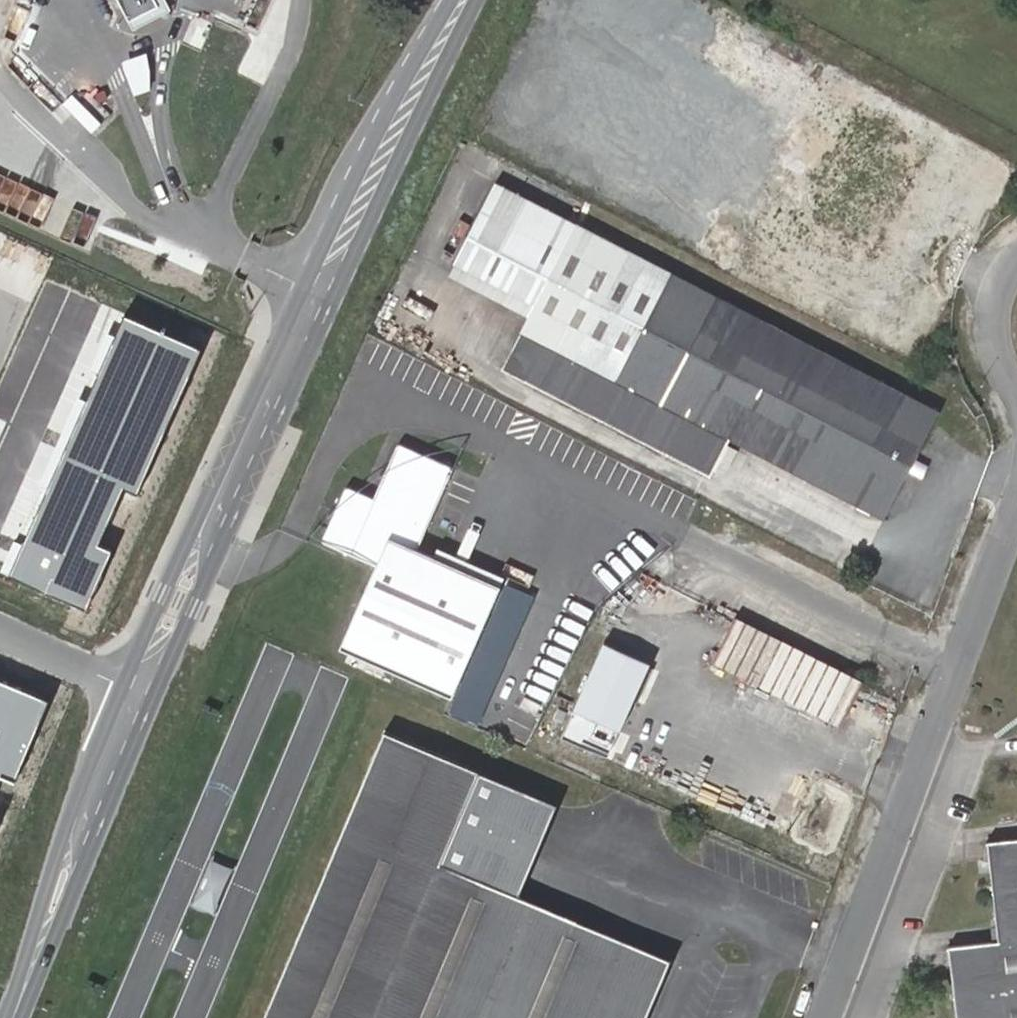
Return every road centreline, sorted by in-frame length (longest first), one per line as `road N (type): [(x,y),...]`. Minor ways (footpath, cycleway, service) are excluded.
road 1 (secondary): [(14,1017),(230,488),(373,175),(464,0)]
road 2 (residential): [(837,1017),(1016,529)]
road 3 (residential): [(1016,251),(990,292),(985,323),(991,355),(1016,393)]

